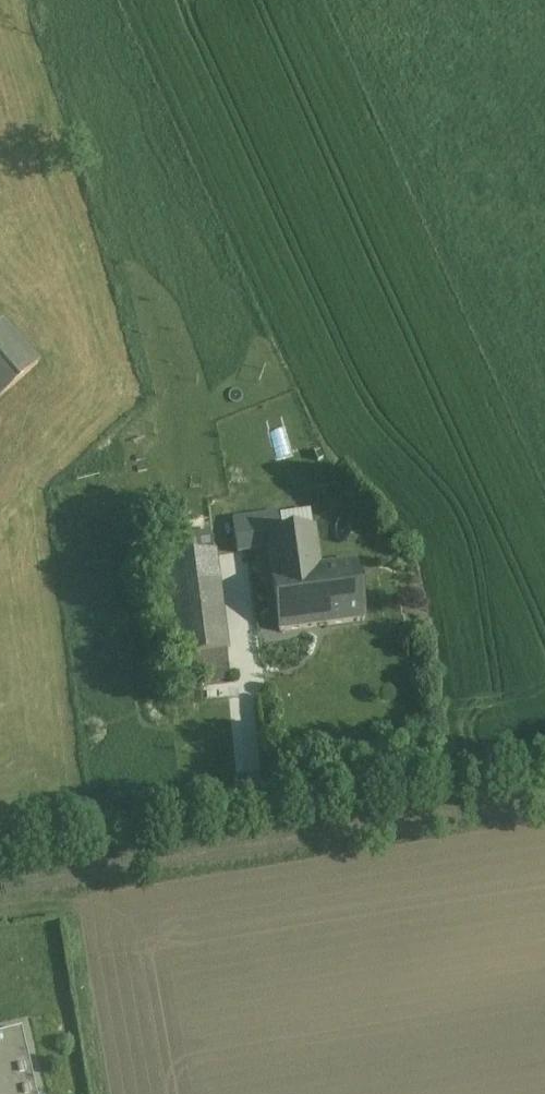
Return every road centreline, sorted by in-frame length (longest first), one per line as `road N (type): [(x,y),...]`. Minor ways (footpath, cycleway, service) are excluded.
road 1 (unclassified): [(0,847),(544,763)]

